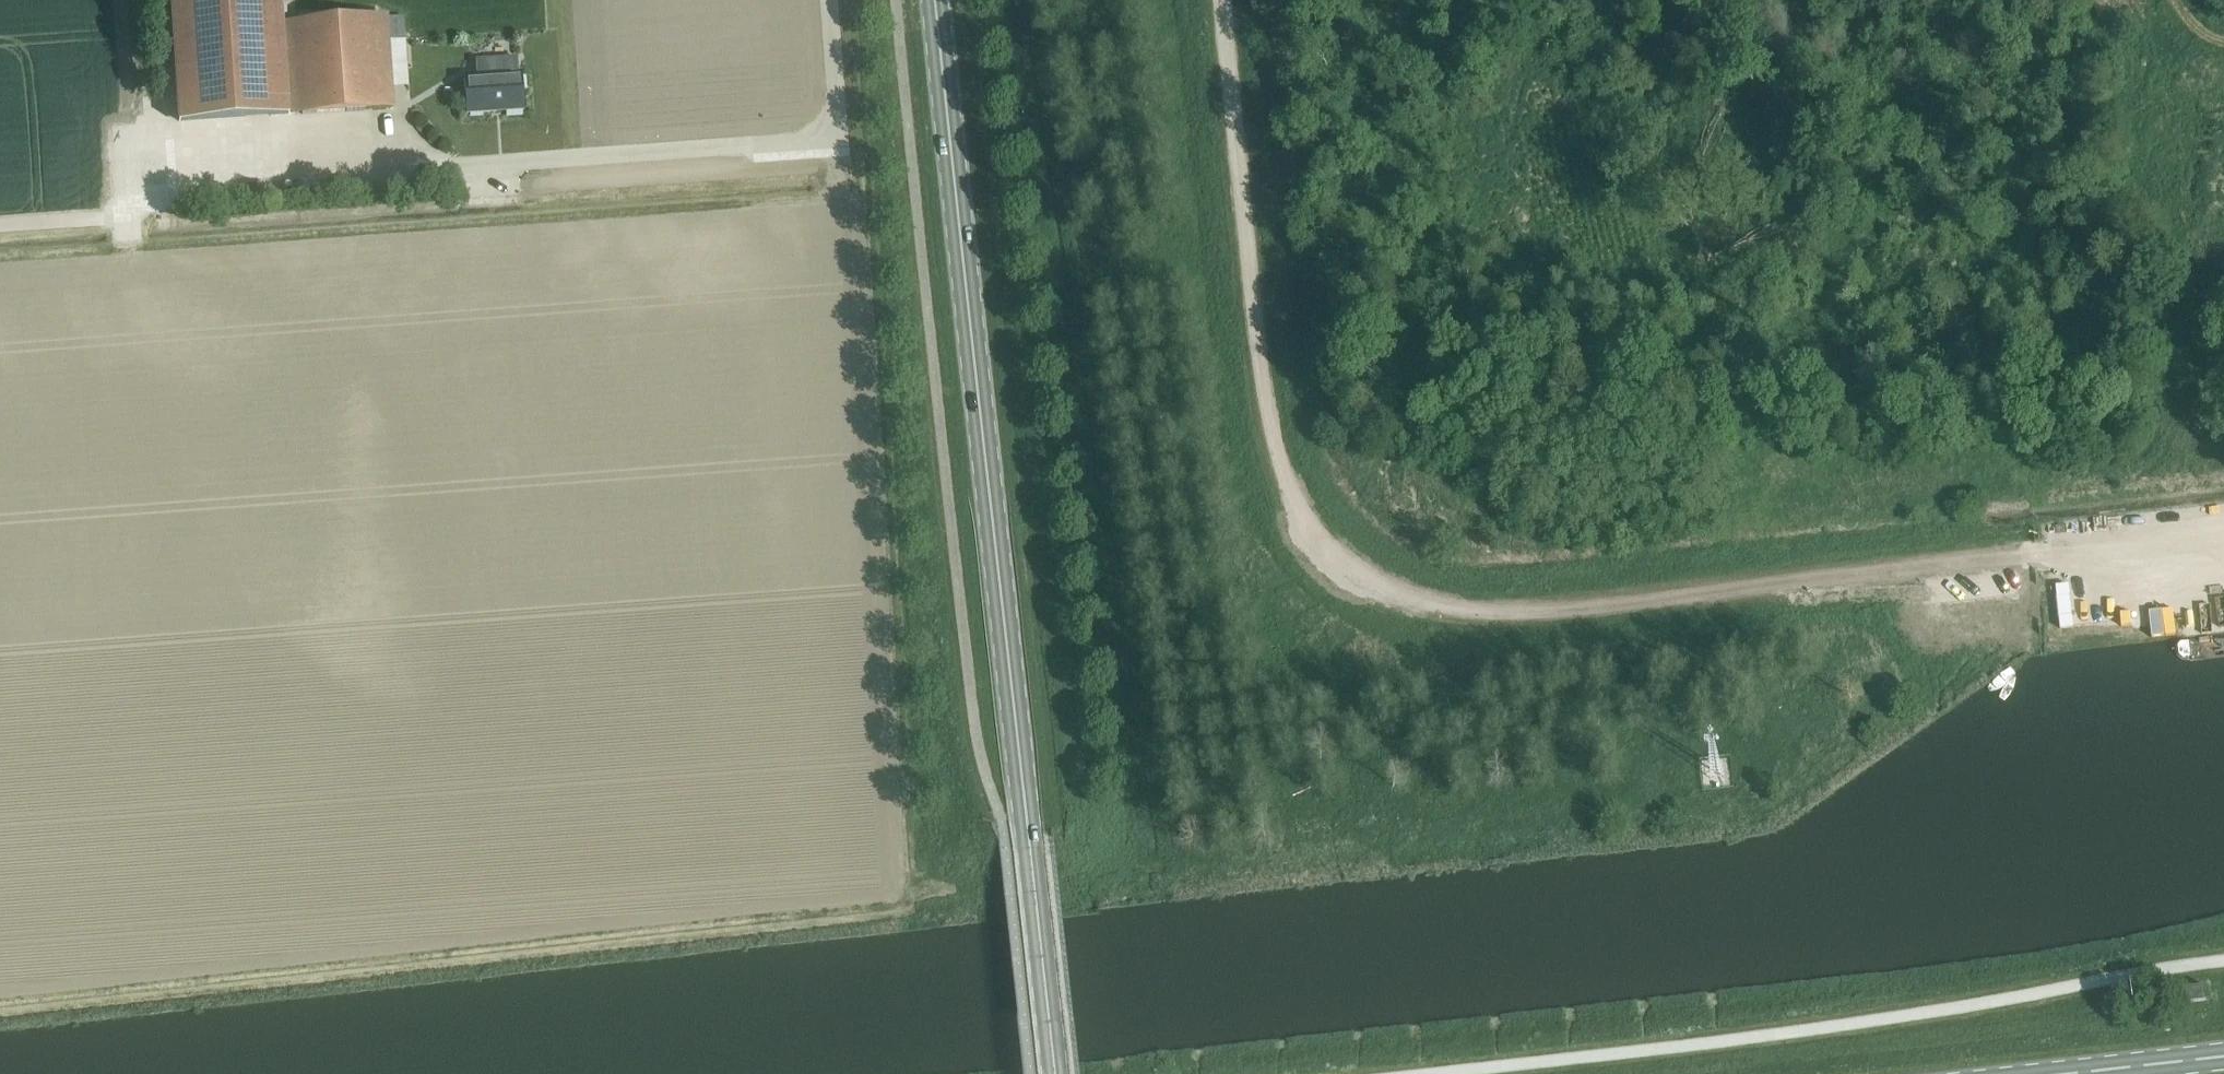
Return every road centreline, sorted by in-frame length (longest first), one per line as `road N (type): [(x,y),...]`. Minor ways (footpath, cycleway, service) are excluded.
road 1 (secondary): [(1054,1073),(935,0)]
road 2 (primary): [(2091,1073),(2223,1059)]

